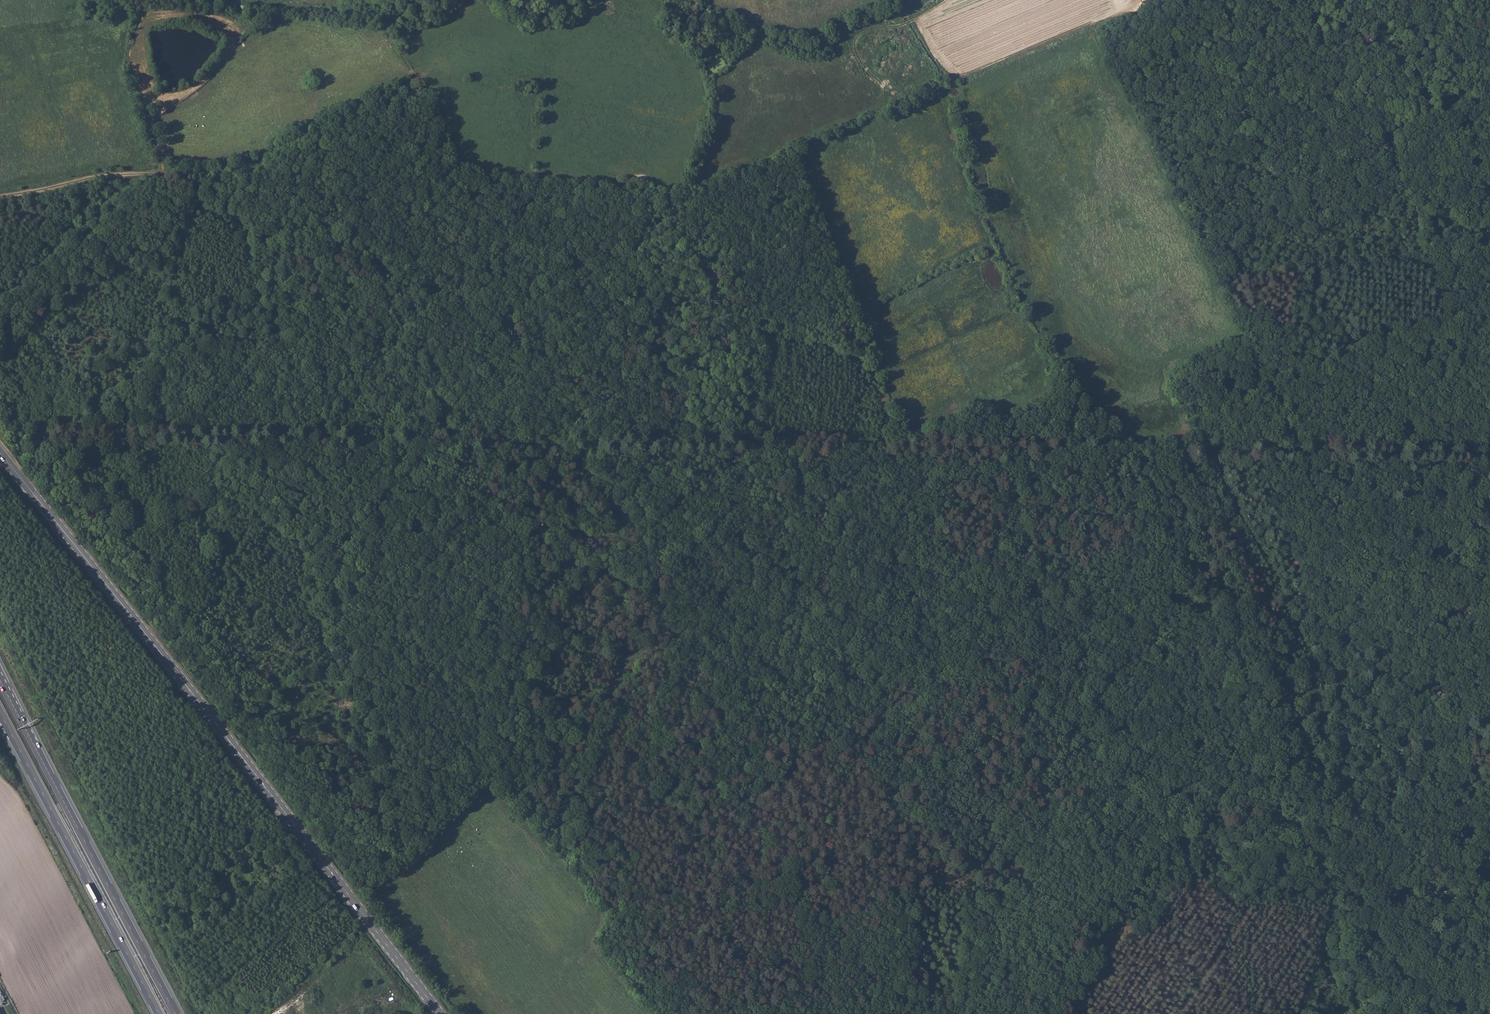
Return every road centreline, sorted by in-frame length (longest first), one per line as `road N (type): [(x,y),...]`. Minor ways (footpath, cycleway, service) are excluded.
road 1 (primary): [(440,1013),(0,453)]
road 2 (motorway): [(176,1013),(0,679)]
road 3 (motorway): [(0,713),(159,1013)]
road 4 (track): [(152,174),(0,197)]

